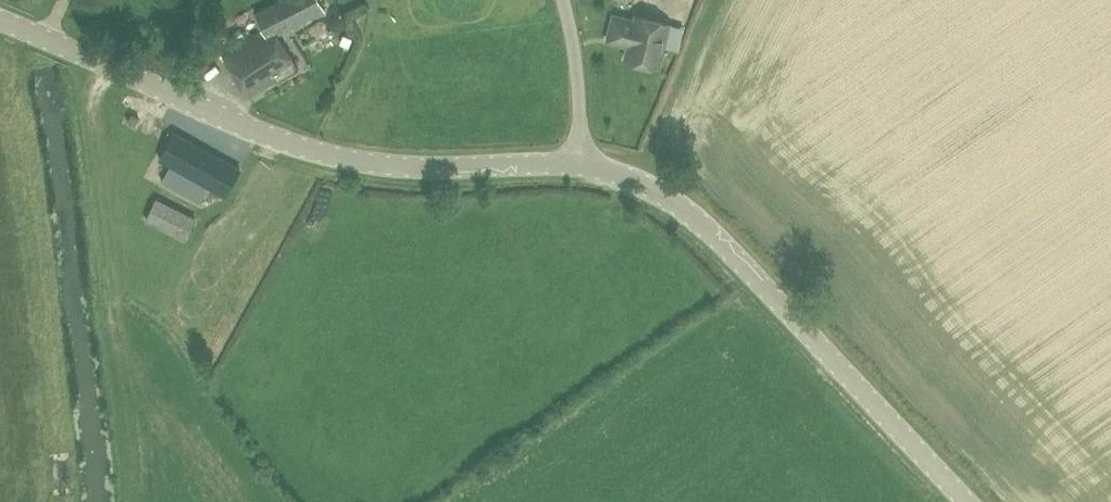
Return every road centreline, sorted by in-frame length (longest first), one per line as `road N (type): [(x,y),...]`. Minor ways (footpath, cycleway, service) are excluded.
road 1 (tertiary): [(576,165),(399,164),(323,152),(234,122),(0,20)]
road 2 (tertiary): [(968,501),(701,224),(644,183),(576,165)]
road 3 (track): [(135,501),(134,439),(90,97),(108,67)]
road 4 (unclassified): [(576,165),(578,40),(564,0)]

